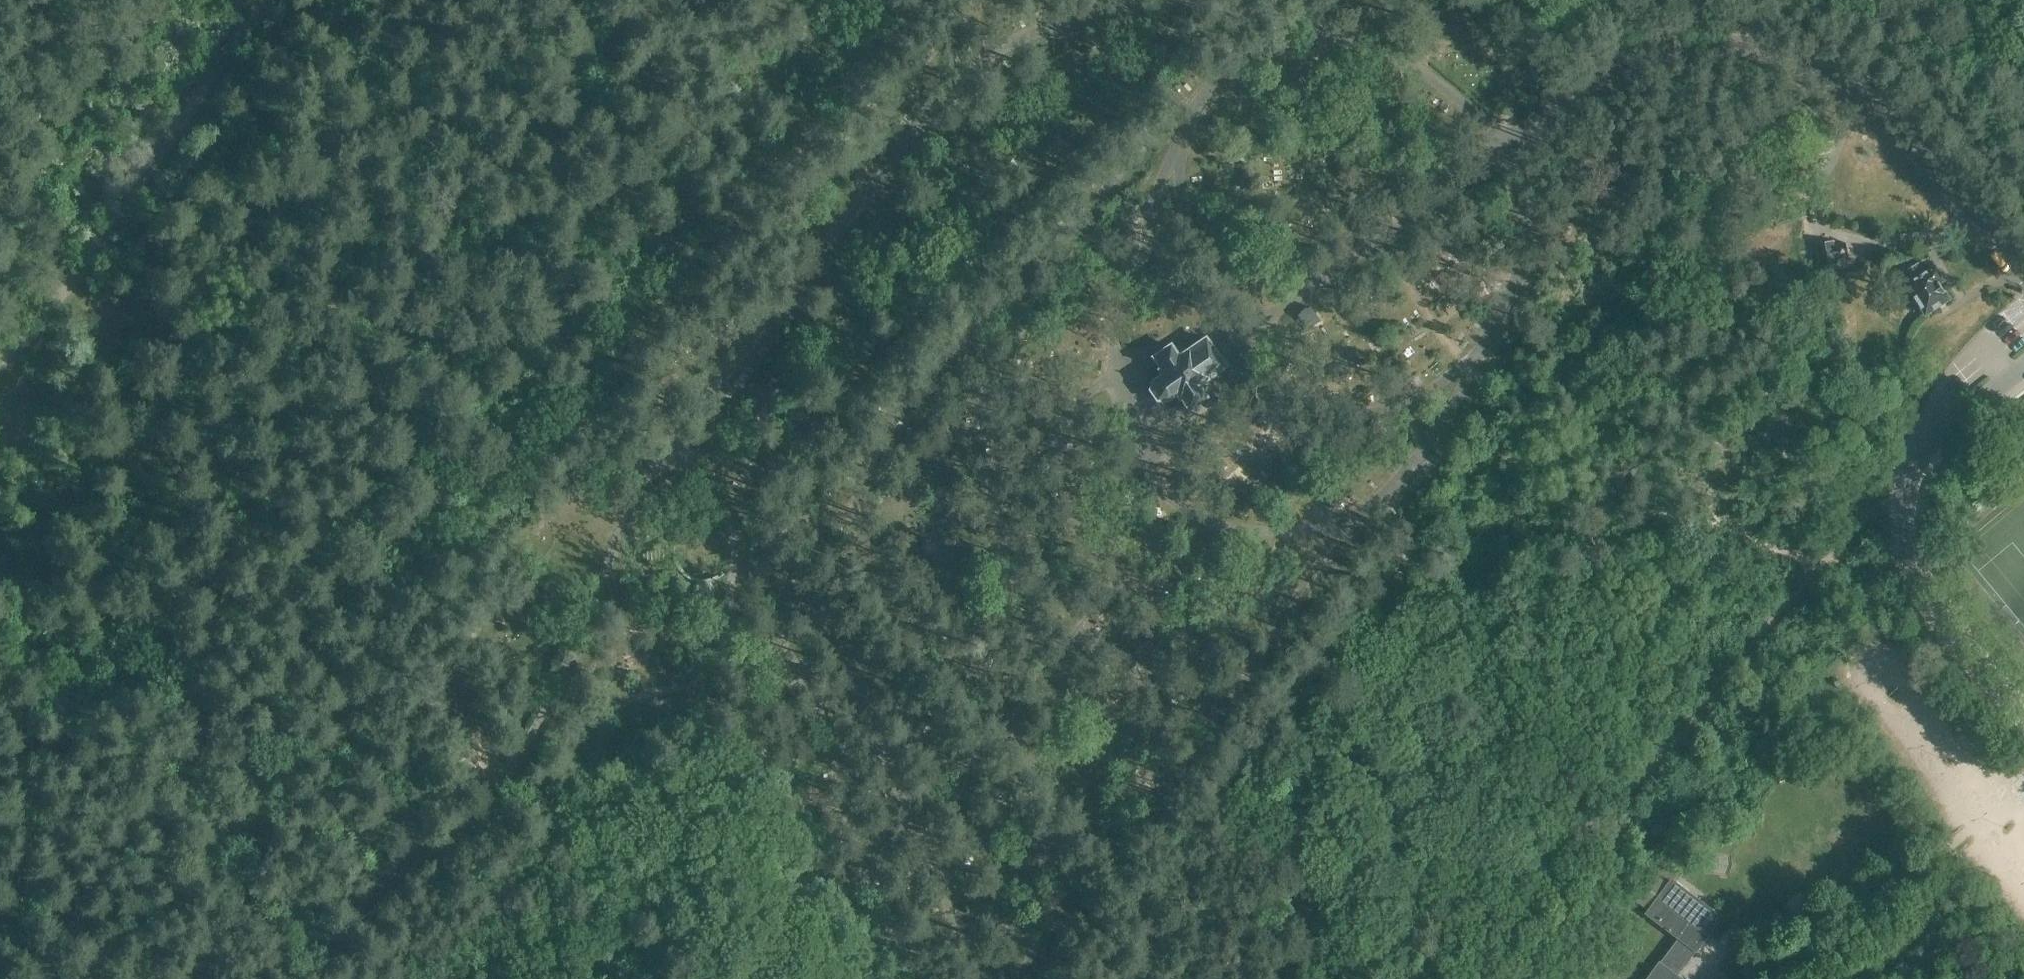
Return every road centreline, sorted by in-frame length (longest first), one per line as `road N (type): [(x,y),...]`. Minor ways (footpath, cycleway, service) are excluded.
road 1 (track): [(1217,354),(1508,130),(1350,36),(1227,3),(1129,3),(1054,23),(981,63),(937,107),(735,364)]
road 2 (unclassified): [(2023,715),(1920,589),(1902,510),(1910,473),(1928,446),(2023,370)]

